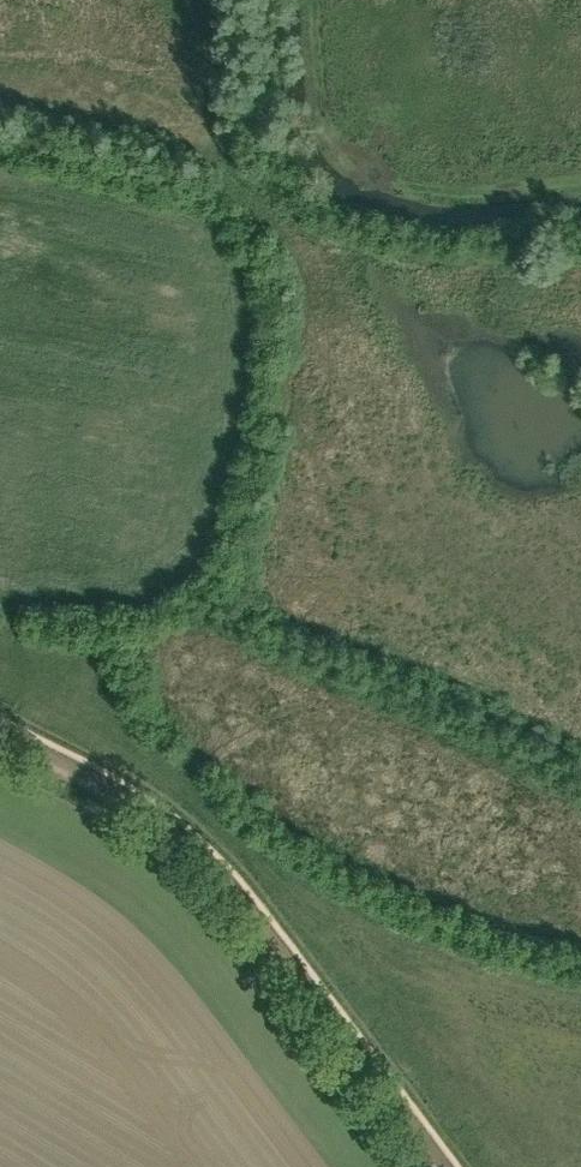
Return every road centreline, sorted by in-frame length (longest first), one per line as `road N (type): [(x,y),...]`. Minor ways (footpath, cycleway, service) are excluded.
road 1 (track): [(437,1166),(183,839),(0,734)]

